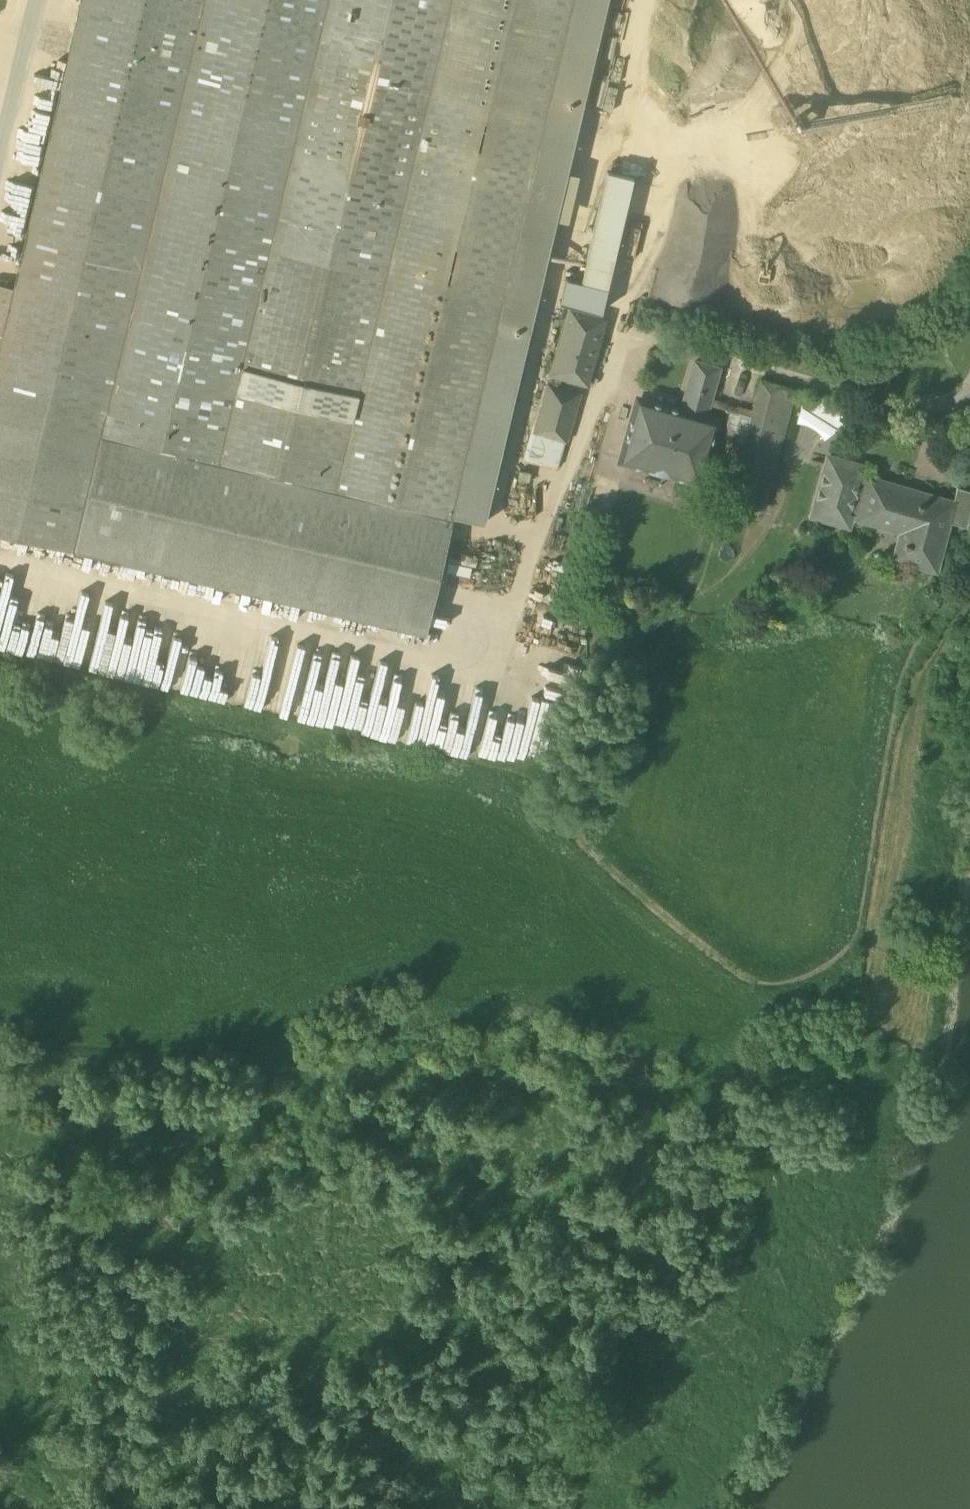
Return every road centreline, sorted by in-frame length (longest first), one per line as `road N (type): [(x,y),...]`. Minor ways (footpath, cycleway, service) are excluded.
road 1 (unclassified): [(969,384),(944,400),(912,404),(650,339)]

